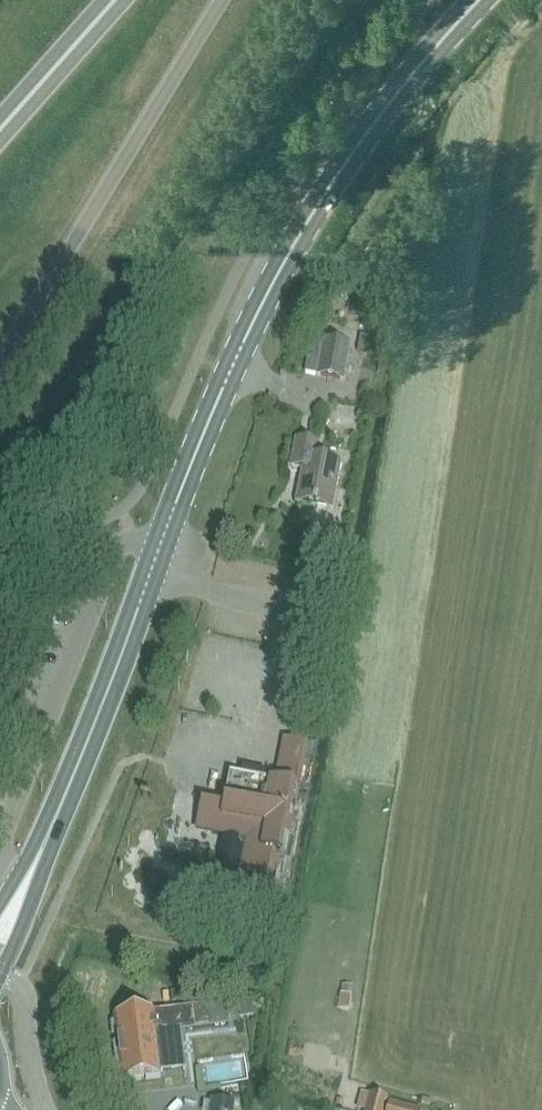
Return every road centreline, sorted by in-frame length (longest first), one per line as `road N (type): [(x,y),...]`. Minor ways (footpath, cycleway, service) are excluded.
road 1 (primary): [(19,894),(86,747),(185,479),(284,259),(371,128),(479,0)]
road 2 (trunk): [(0,352),(226,0)]
road 3 (trunk): [(0,129),(116,0)]

